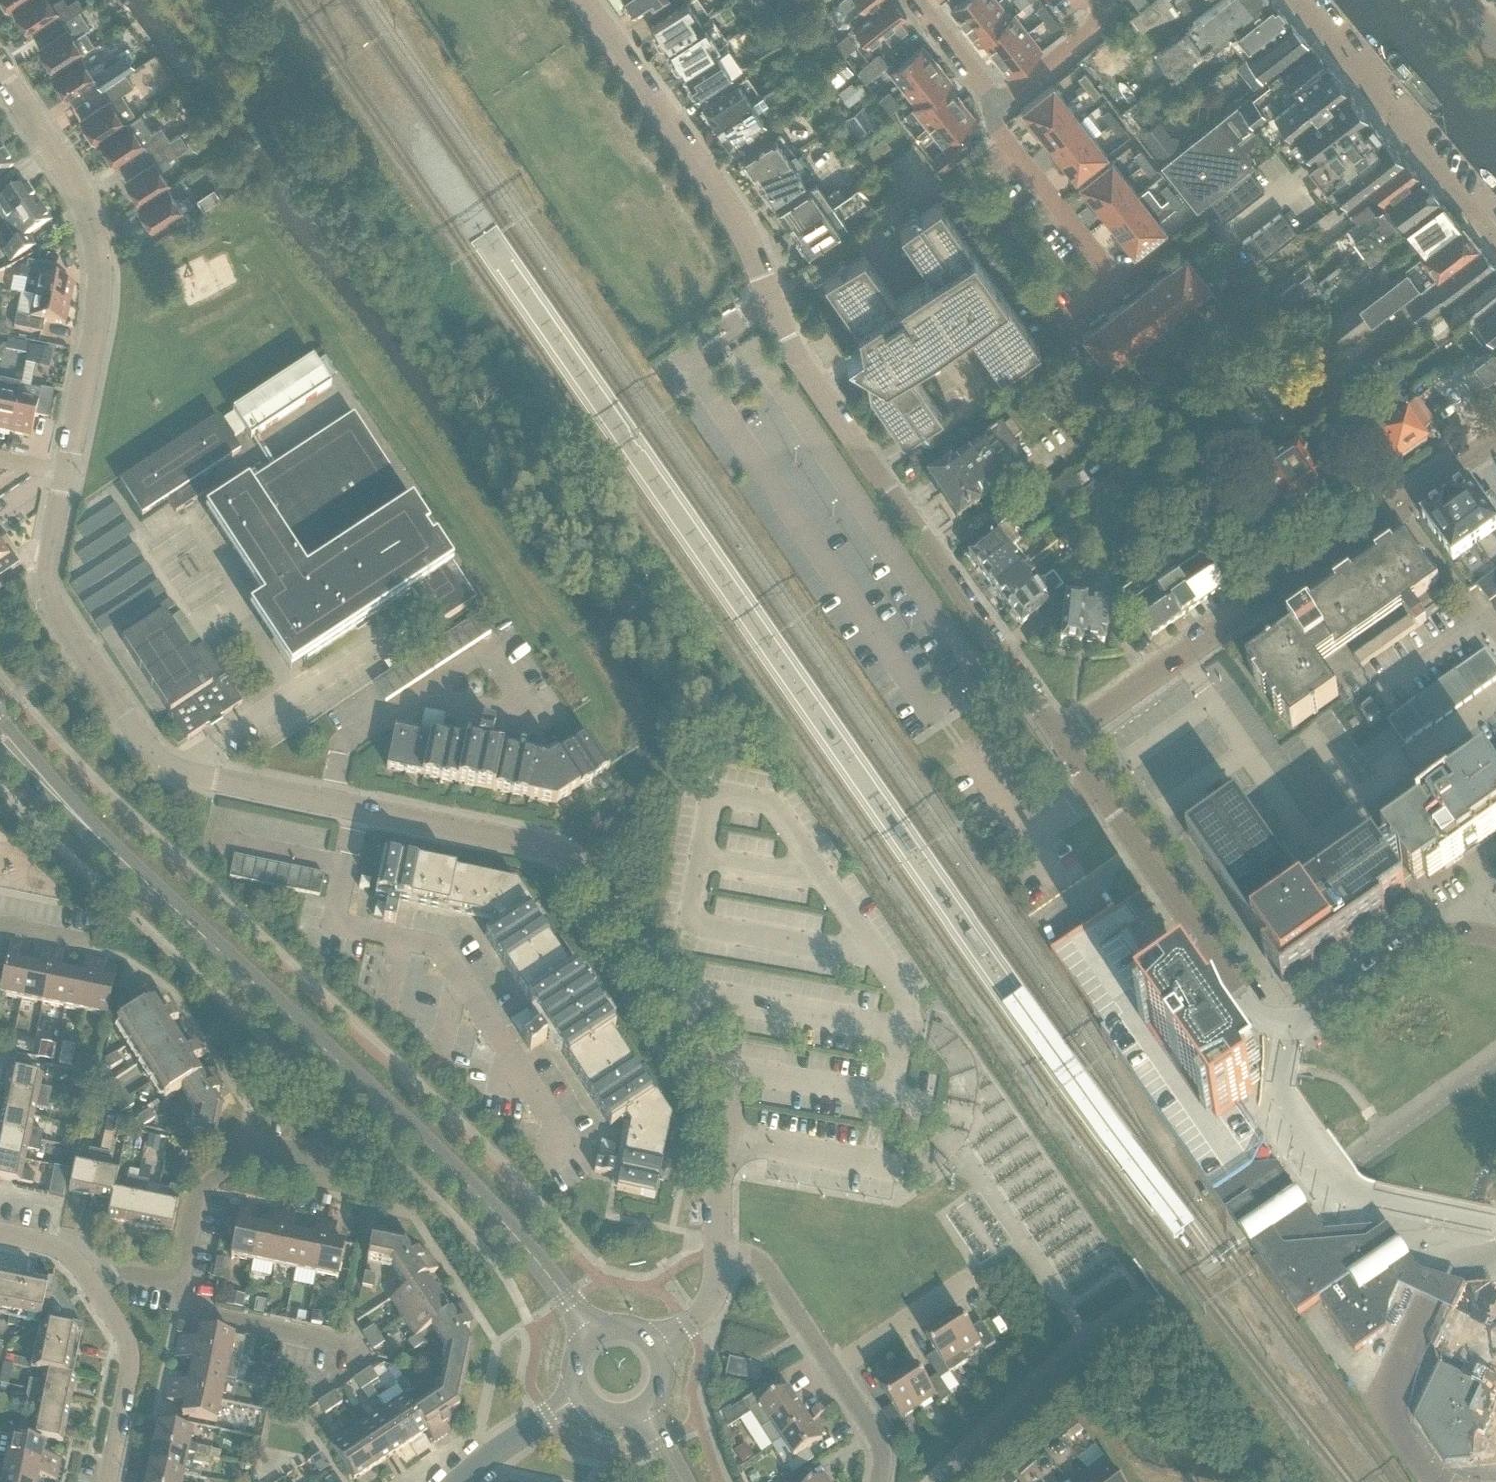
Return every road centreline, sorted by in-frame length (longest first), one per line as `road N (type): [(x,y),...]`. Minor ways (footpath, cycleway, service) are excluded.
road 1 (residential): [(66,470),(45,589),(160,761),(542,843),(574,866),(676,1019)]
road 2 (secondary): [(593,1333),(480,1197),(85,825)]
road 3 (residential): [(935,557),(775,326),(753,250),(712,178),(583,0)]
road 4 (residential): [(1063,740),(1242,998),(1265,1019),(1314,1018),(1439,934),(1495,936)]
road 5 (residential): [(0,72),(82,203),(95,254),(83,393),(66,470)]
road 6 (residential): [(1063,740),(1398,506)]
road 7 (residential): [(1495,238),(1300,0)]
road 8 (residential): [(306,1392),(357,1358),(349,1343),(187,1309),(176,1294)]
road 9 (residential): [(176,1294),(195,1199),(250,1148),(329,1165)]
road 10 (unclassified): [(718,1255),(729,1104),(676,1019)]
road 11 (residential): [(935,557),(1063,740)]
road 12 (residential): [(107,1481),(133,1361),(90,1280)]
road 13 (residential): [(997,107),(1004,143),(1115,281)]
road 14 (residential): [(833,1368),(763,1263),(718,1255)]
road 15 (residential): [(833,1368),(974,1275)]
road 16 (residential): [(1495,635),(1398,506)]
road 17 (residential): [(1097,0),(1092,31),(997,107)]
road 18 (residential): [(459,1481),(580,1395)]
road 19 (secondary): [(85,825),(0,718)]
road 20 (residential): [(997,107),(913,0)]
road 21 (residential): [(879,1481),(880,1443),(833,1368)]

